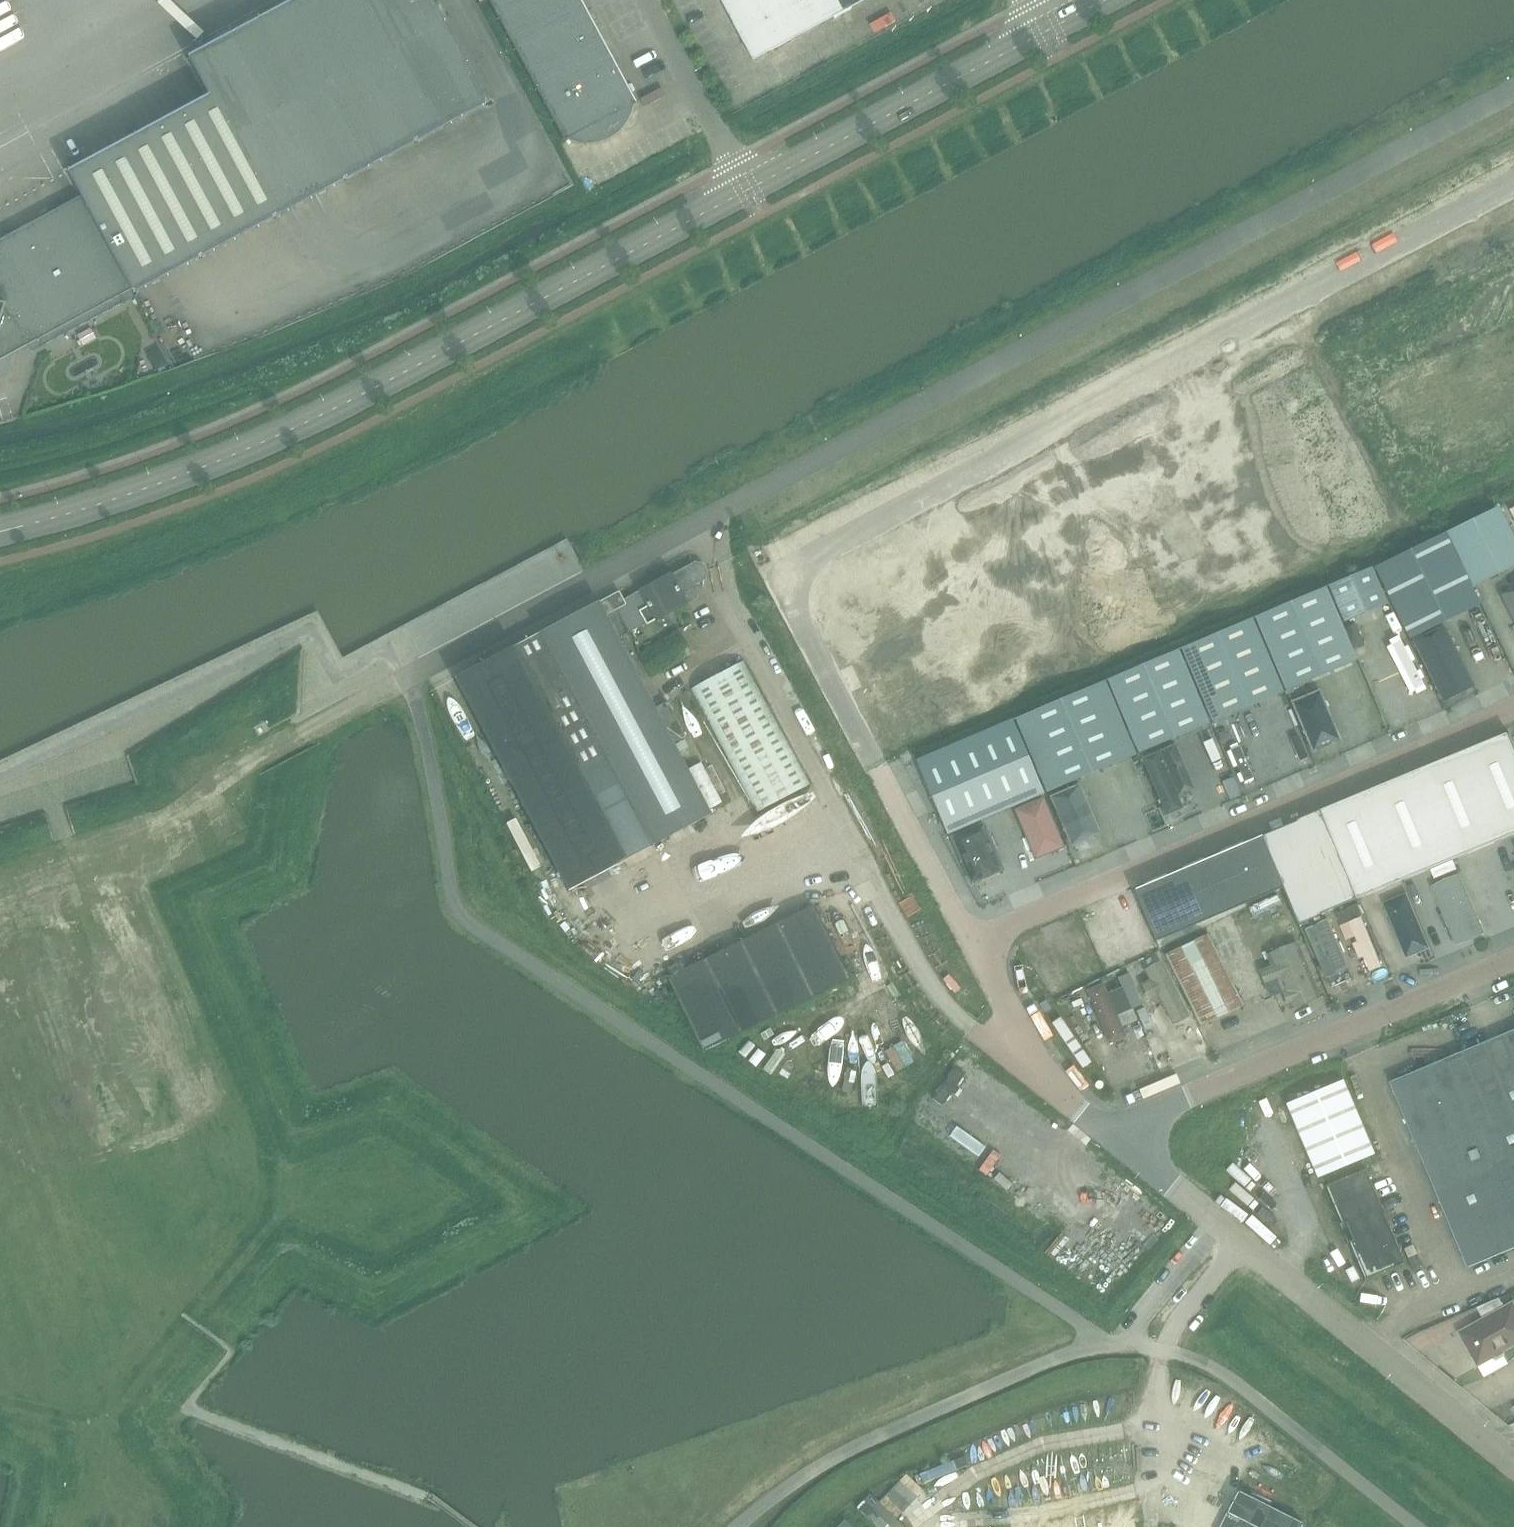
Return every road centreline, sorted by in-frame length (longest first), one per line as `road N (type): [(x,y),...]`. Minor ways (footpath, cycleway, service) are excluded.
road 1 (unclassified): [(300,732),(1513,88)]
road 2 (unclassified): [(0,530),(209,464),(314,419),(744,193)]
road 3 (unclassified): [(974,943),(1513,709)]
road 4 (unclassified): [(1513,1466),(1118,1136)]
road 5 (unclassified): [(1118,1136),(1201,1091),(1513,960)]
road 6 (unclassified): [(744,193),(1054,23)]
road 7 (unclassified): [(1118,1136),(1071,1101),(1027,1045),(974,943)]
road 8 (unclassified): [(637,0),(744,193)]
road 9 (unclassified): [(974,943),(881,766)]

